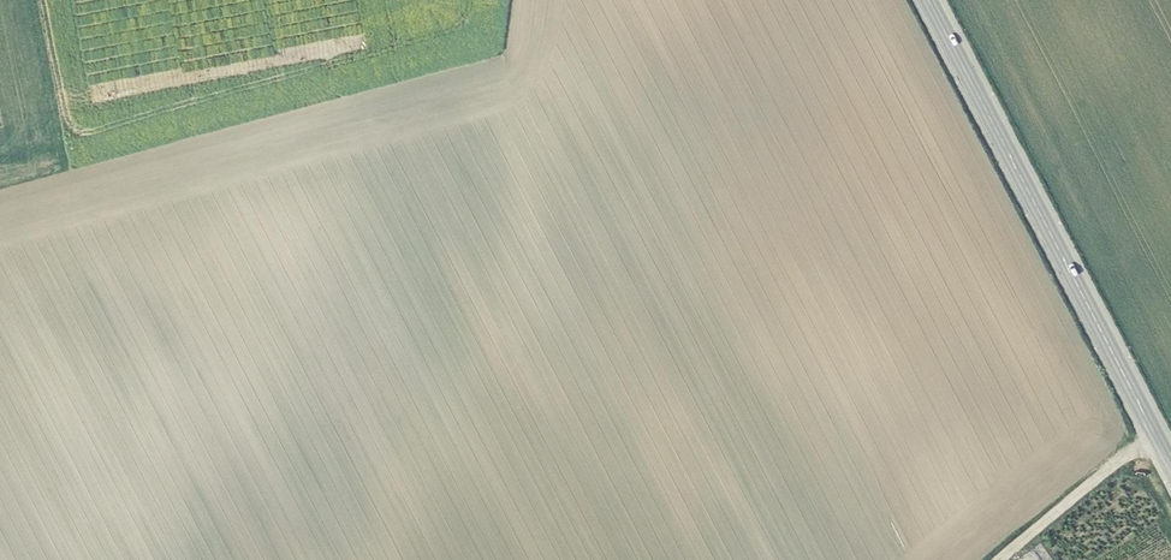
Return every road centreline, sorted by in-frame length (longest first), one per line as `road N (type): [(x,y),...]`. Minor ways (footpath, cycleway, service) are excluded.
road 1 (secondary): [(928,0),(1170,464)]
road 2 (track): [(1156,436),(997,559)]

